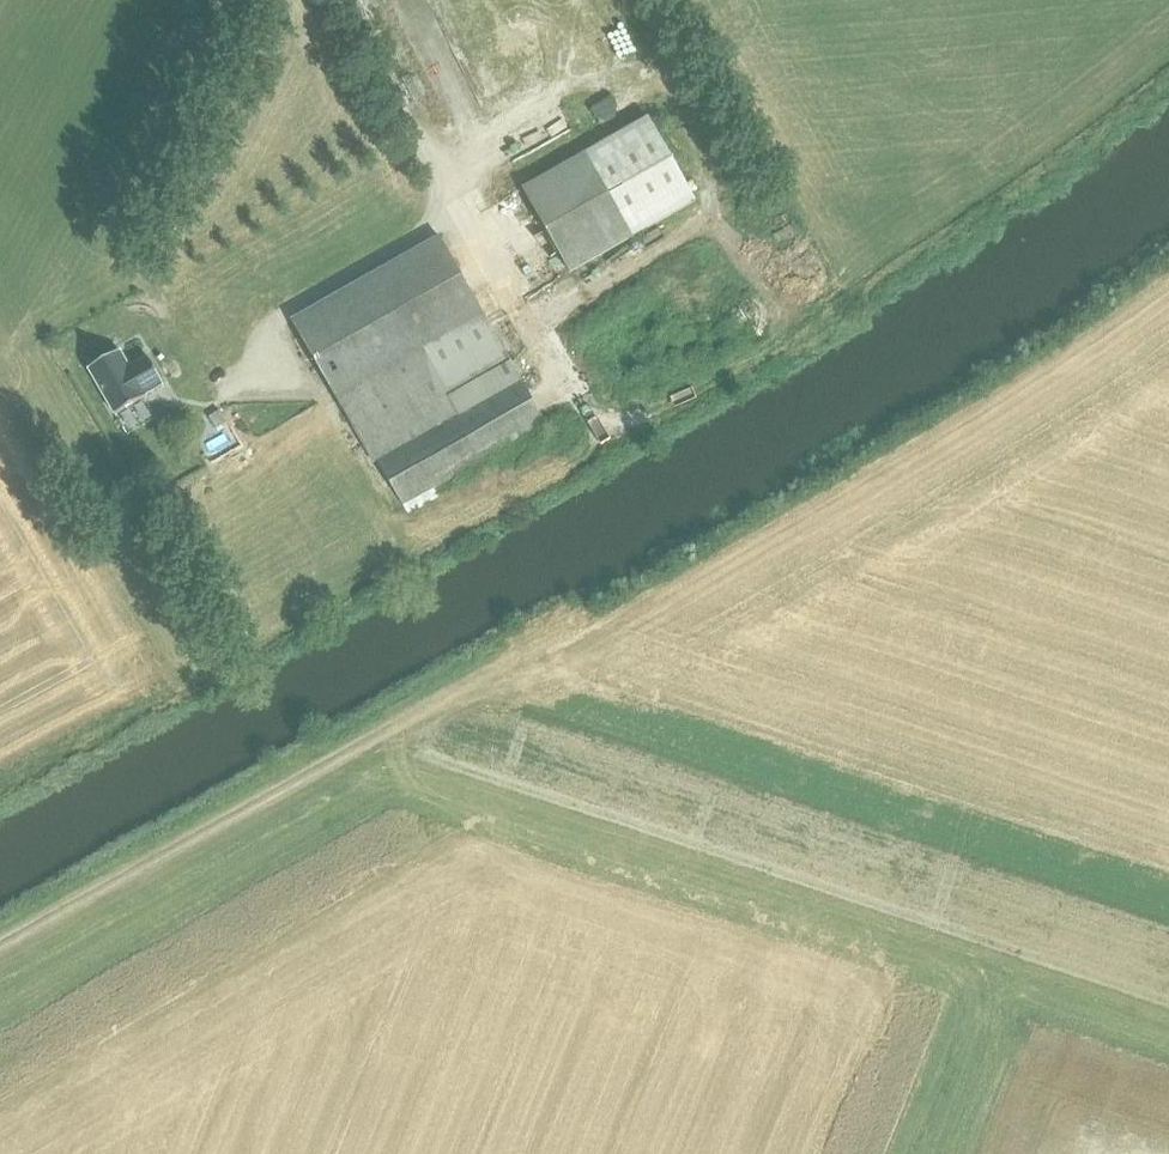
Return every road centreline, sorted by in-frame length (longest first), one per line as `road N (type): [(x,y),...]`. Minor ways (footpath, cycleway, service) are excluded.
road 1 (track): [(0,946),(546,641),(606,628),(1024,386),(1168,282)]

